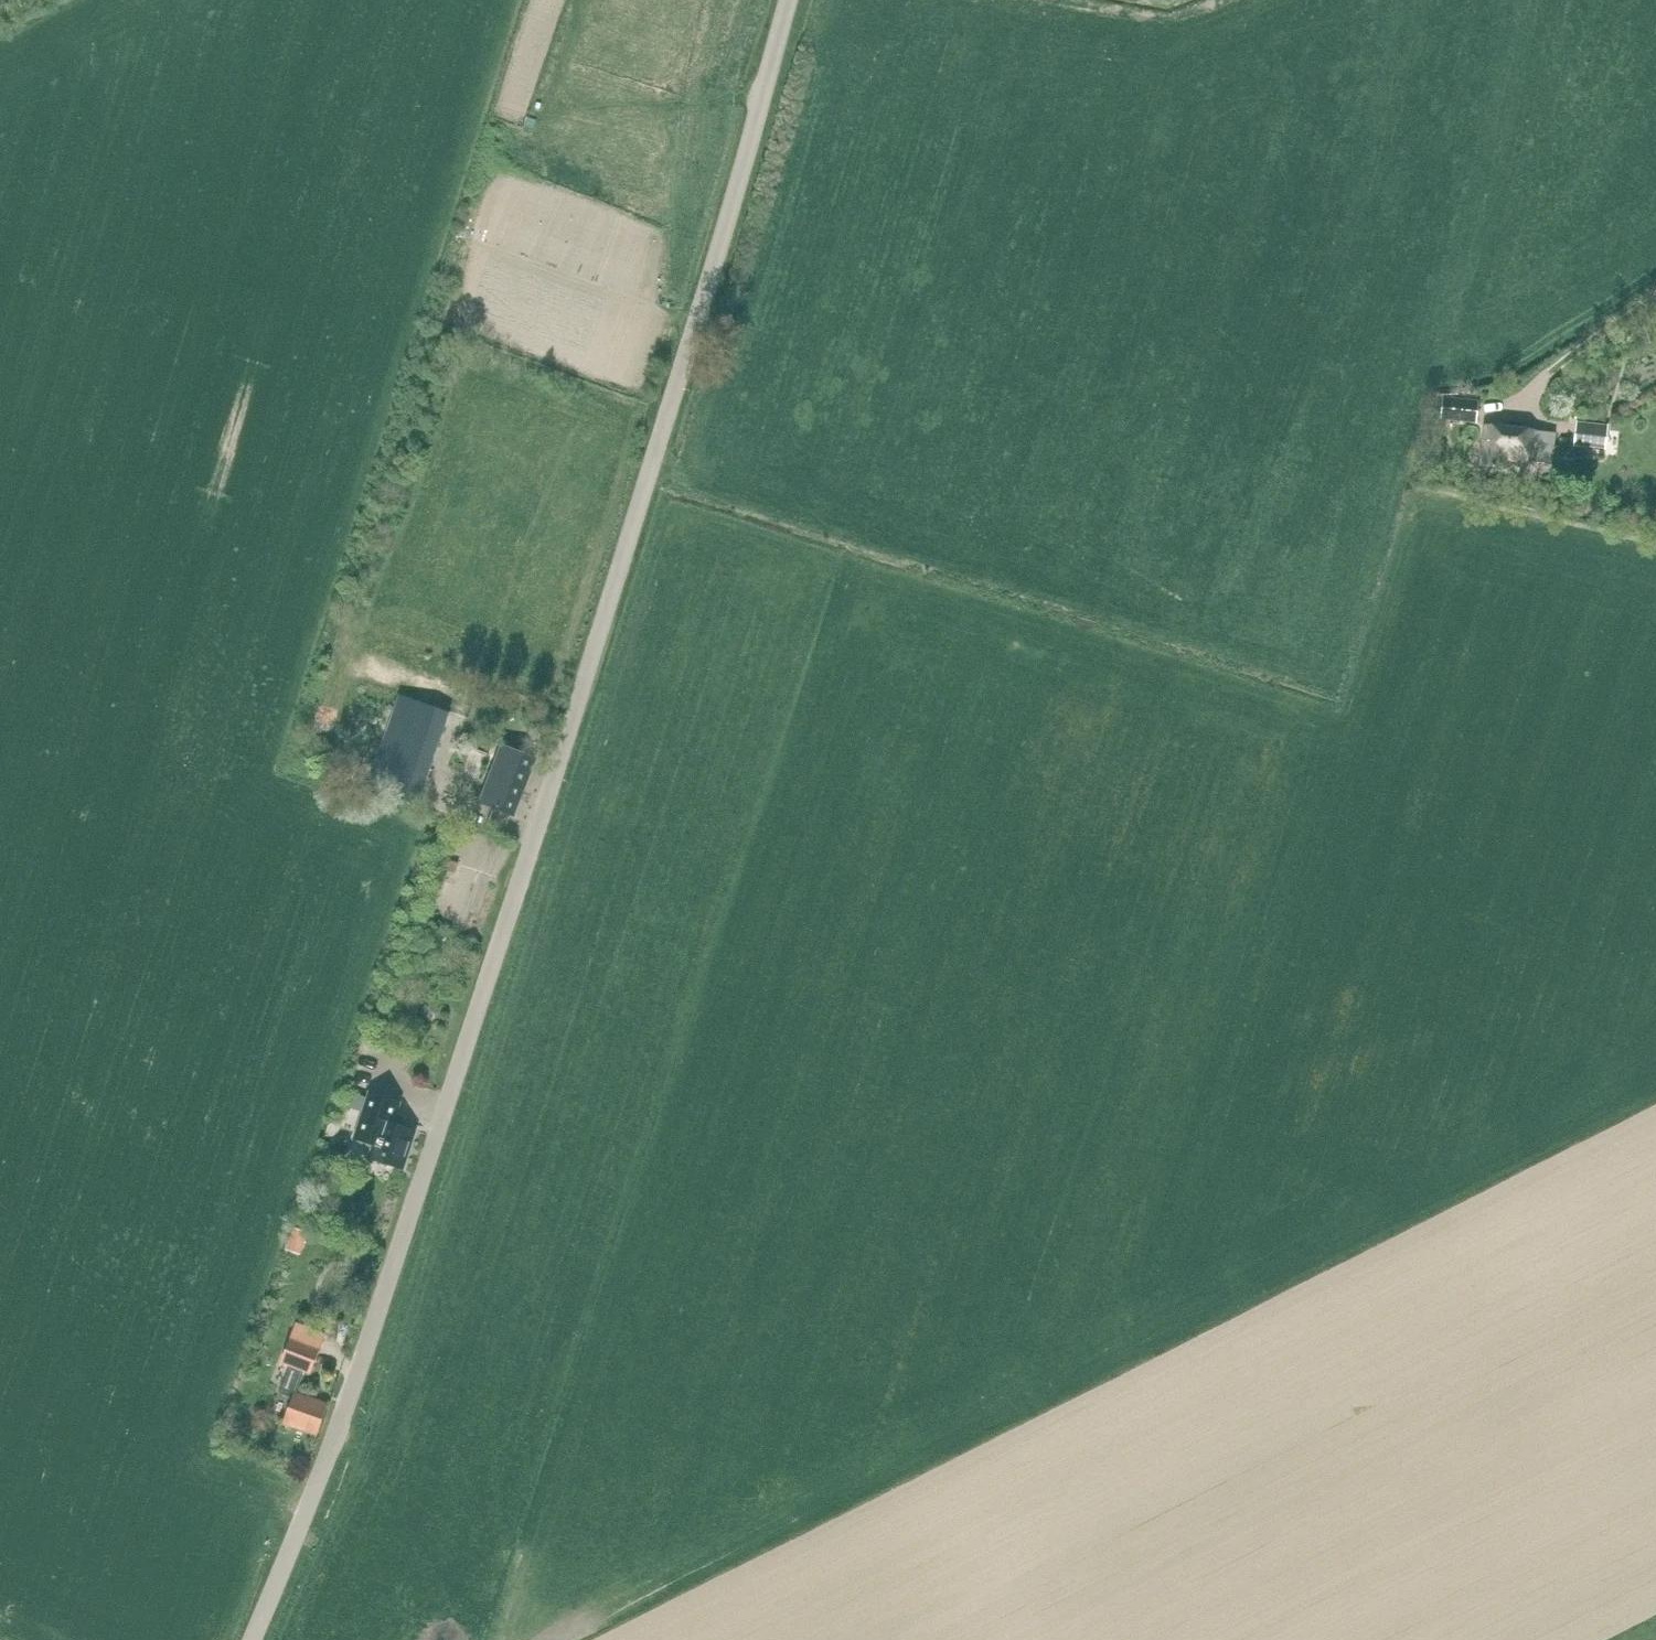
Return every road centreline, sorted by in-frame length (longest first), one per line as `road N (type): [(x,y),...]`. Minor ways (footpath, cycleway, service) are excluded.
road 1 (unclassified): [(251,1639),(401,1250),(789,0)]
road 2 (track): [(1547,376),(1655,300)]

